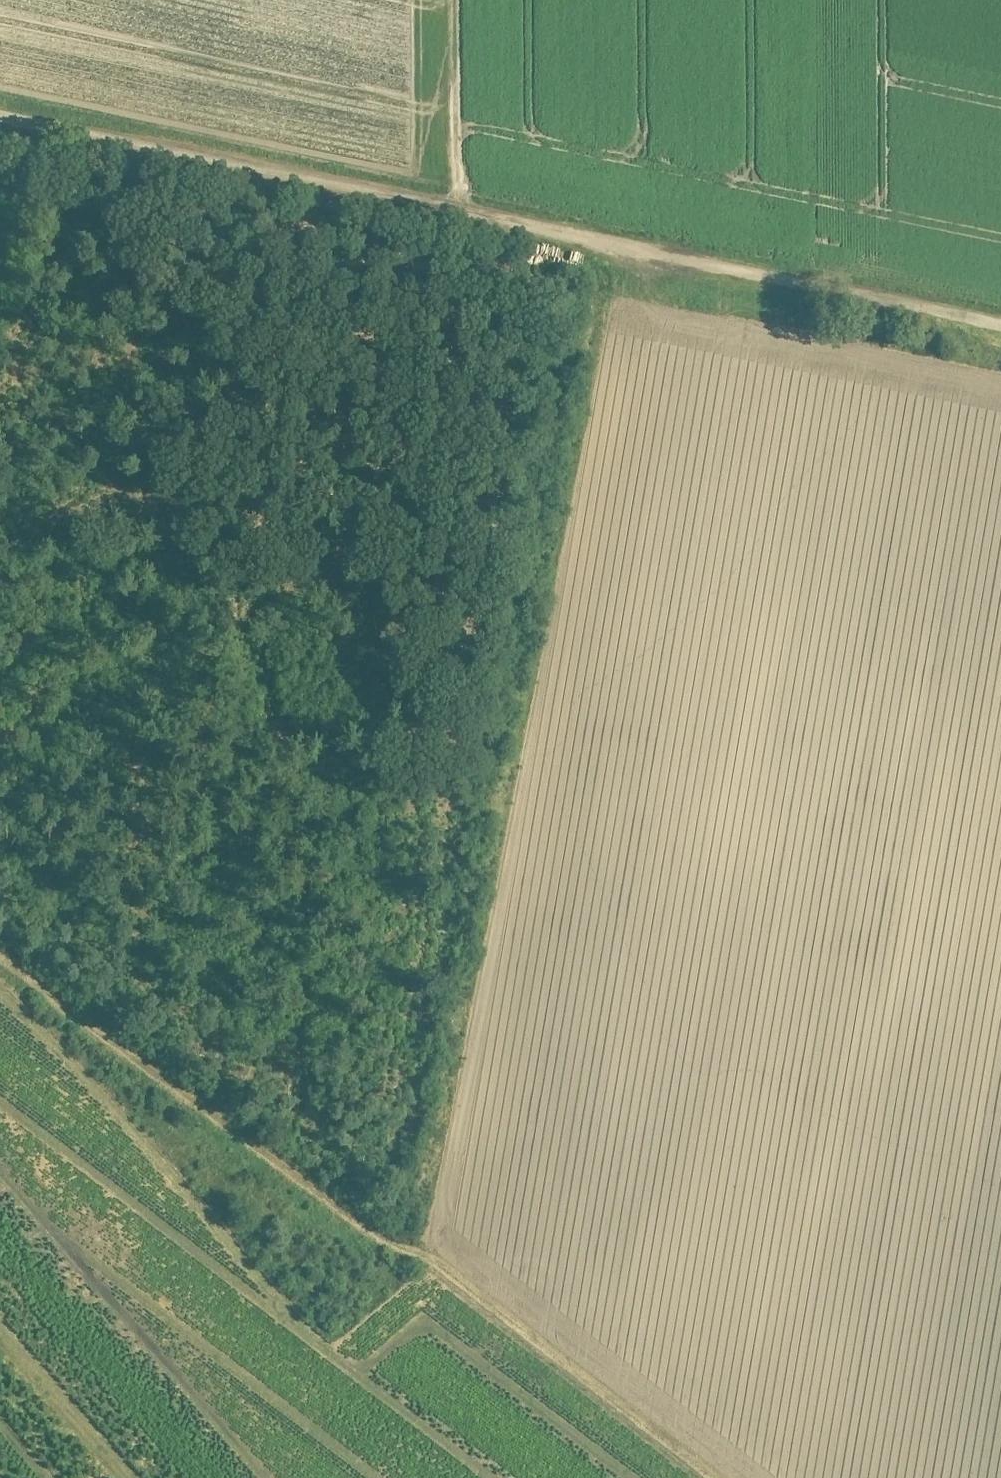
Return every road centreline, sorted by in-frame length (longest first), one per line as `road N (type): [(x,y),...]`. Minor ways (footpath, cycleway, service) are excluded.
road 1 (unclassified): [(1000,328),(0,117)]

